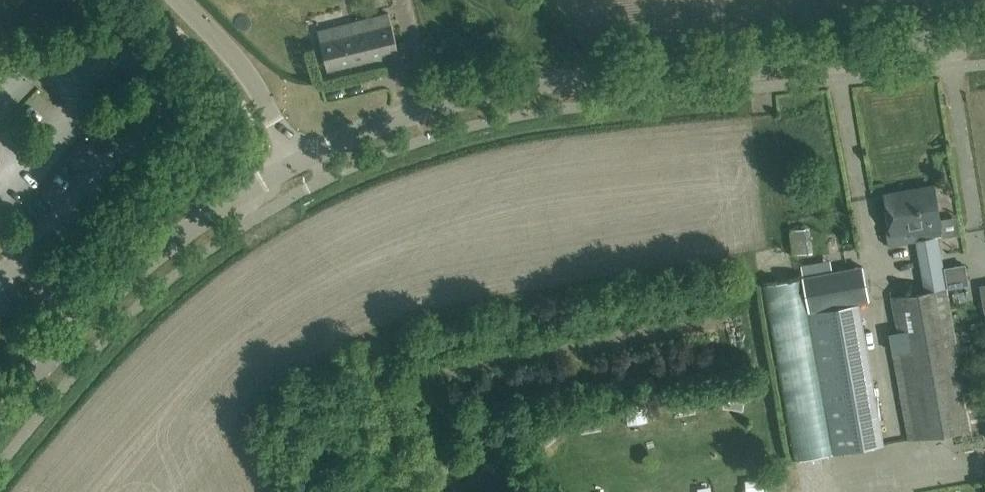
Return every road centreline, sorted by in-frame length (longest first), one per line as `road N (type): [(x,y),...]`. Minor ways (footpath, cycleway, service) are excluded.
road 1 (tertiary): [(298,157),(510,88),(984,35)]
road 2 (tertiary): [(0,418),(142,265),(298,157)]
road 3 (unclassified): [(298,157),(244,69),(180,0)]

